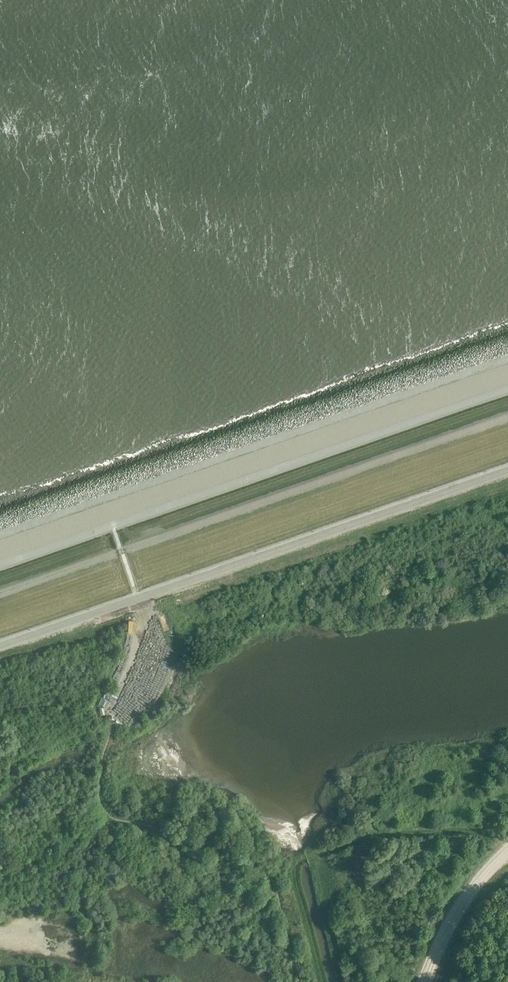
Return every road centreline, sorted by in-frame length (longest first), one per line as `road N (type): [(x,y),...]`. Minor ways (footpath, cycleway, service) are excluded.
road 1 (track): [(507,358),(0,531)]
road 2 (track): [(507,852),(452,918),(421,981)]
road 3 (unknown): [(144,594),(145,651),(118,709)]

